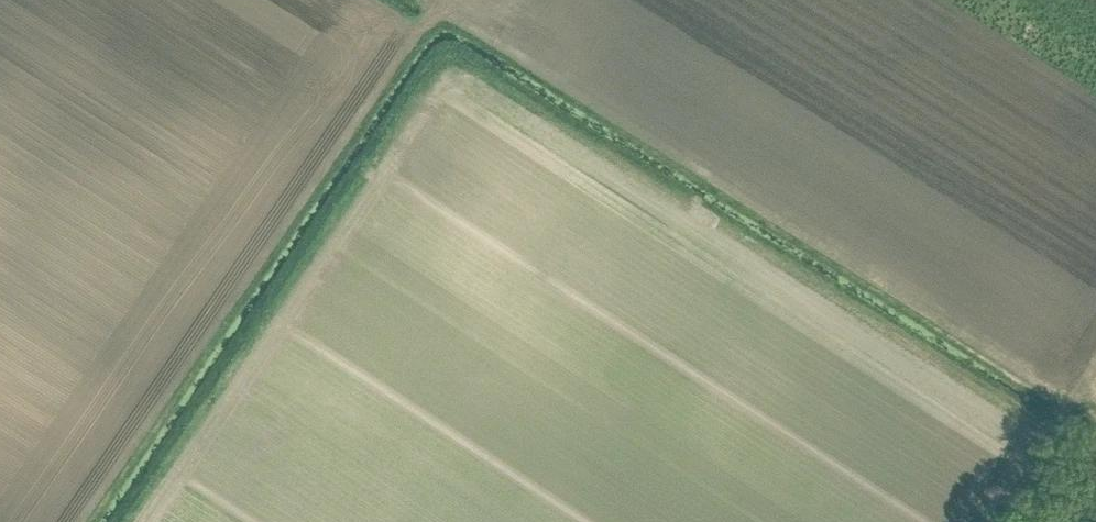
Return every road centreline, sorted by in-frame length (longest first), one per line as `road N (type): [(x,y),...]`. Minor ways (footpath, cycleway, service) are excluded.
road 1 (track): [(1086,382),(1040,384),(454,20),(440,21)]
road 2 (track): [(93,521),(432,37),(440,21),(429,0)]
road 3 (track): [(1095,393),(1086,382),(998,521)]

